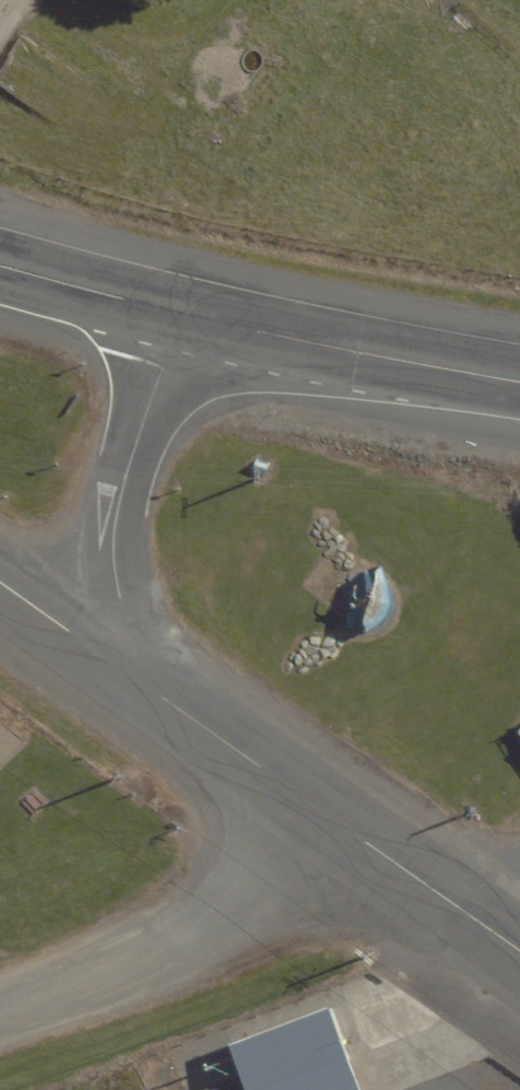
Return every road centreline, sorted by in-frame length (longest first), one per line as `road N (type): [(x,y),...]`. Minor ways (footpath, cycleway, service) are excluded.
road 1 (residential): [(361,836),(135,966),(0,1020)]
road 2 (residential): [(127,670),(116,514),(186,315)]
road 3 (primary): [(519,380),(186,315)]
road 4 (residential): [(127,670),(361,836)]
road 5 (residential): [(361,836),(519,950)]
road 6 (primary): [(186,315),(0,265)]
road 7 (residential): [(0,580),(127,670)]

